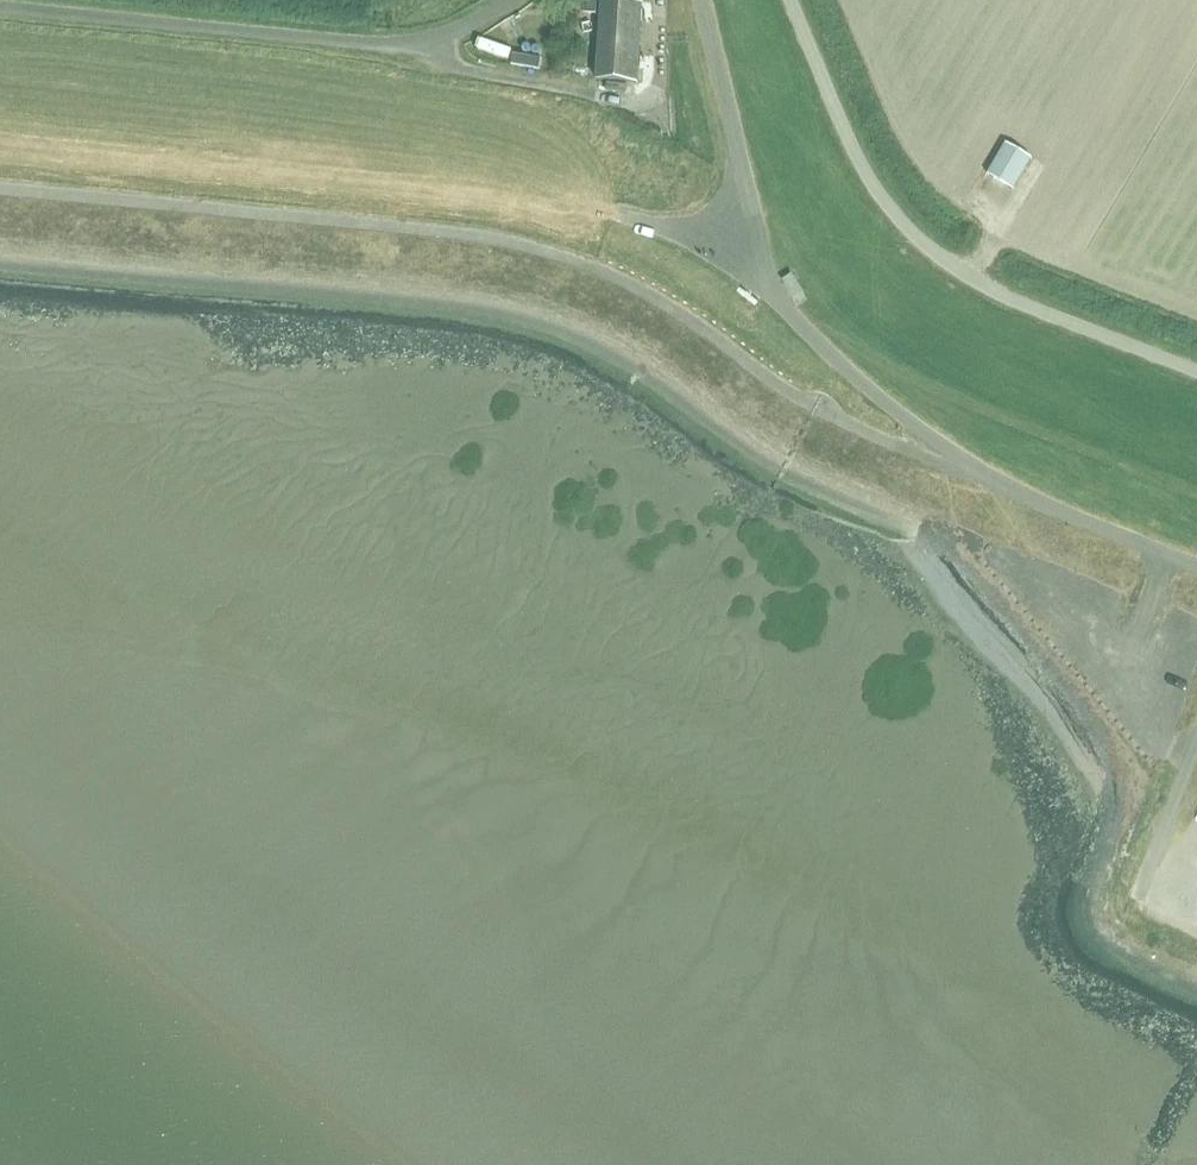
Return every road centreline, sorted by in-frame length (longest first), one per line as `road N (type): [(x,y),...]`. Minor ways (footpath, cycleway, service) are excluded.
road 1 (unclassified): [(1196,370),(967,278),(913,236),(853,147),(793,0)]
road 2 (unclassified): [(1196,561),(942,453),(771,293),(747,238)]
road 3 (unclassified): [(527,0),(445,46),(334,46),(0,11)]
road 4 (unclassified): [(747,238),(741,168),(702,0)]
road 5 (unclassified): [(1196,742),(1143,887),(1154,906),(1176,915),(1196,907)]
road 6 (unclassified): [(614,214),(747,238)]

